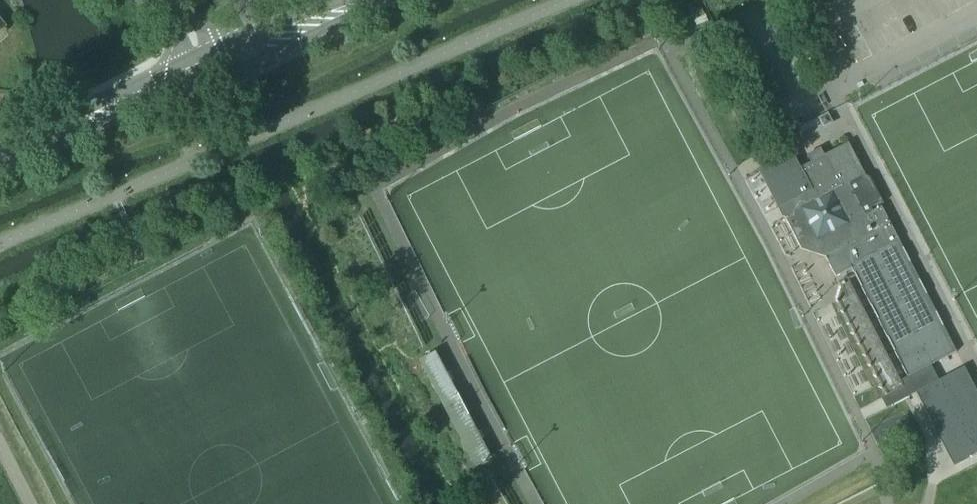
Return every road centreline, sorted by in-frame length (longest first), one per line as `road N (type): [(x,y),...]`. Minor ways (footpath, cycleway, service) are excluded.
road 1 (tertiary): [(0,156),(202,71)]
road 2 (tertiary): [(202,71),(371,0)]

